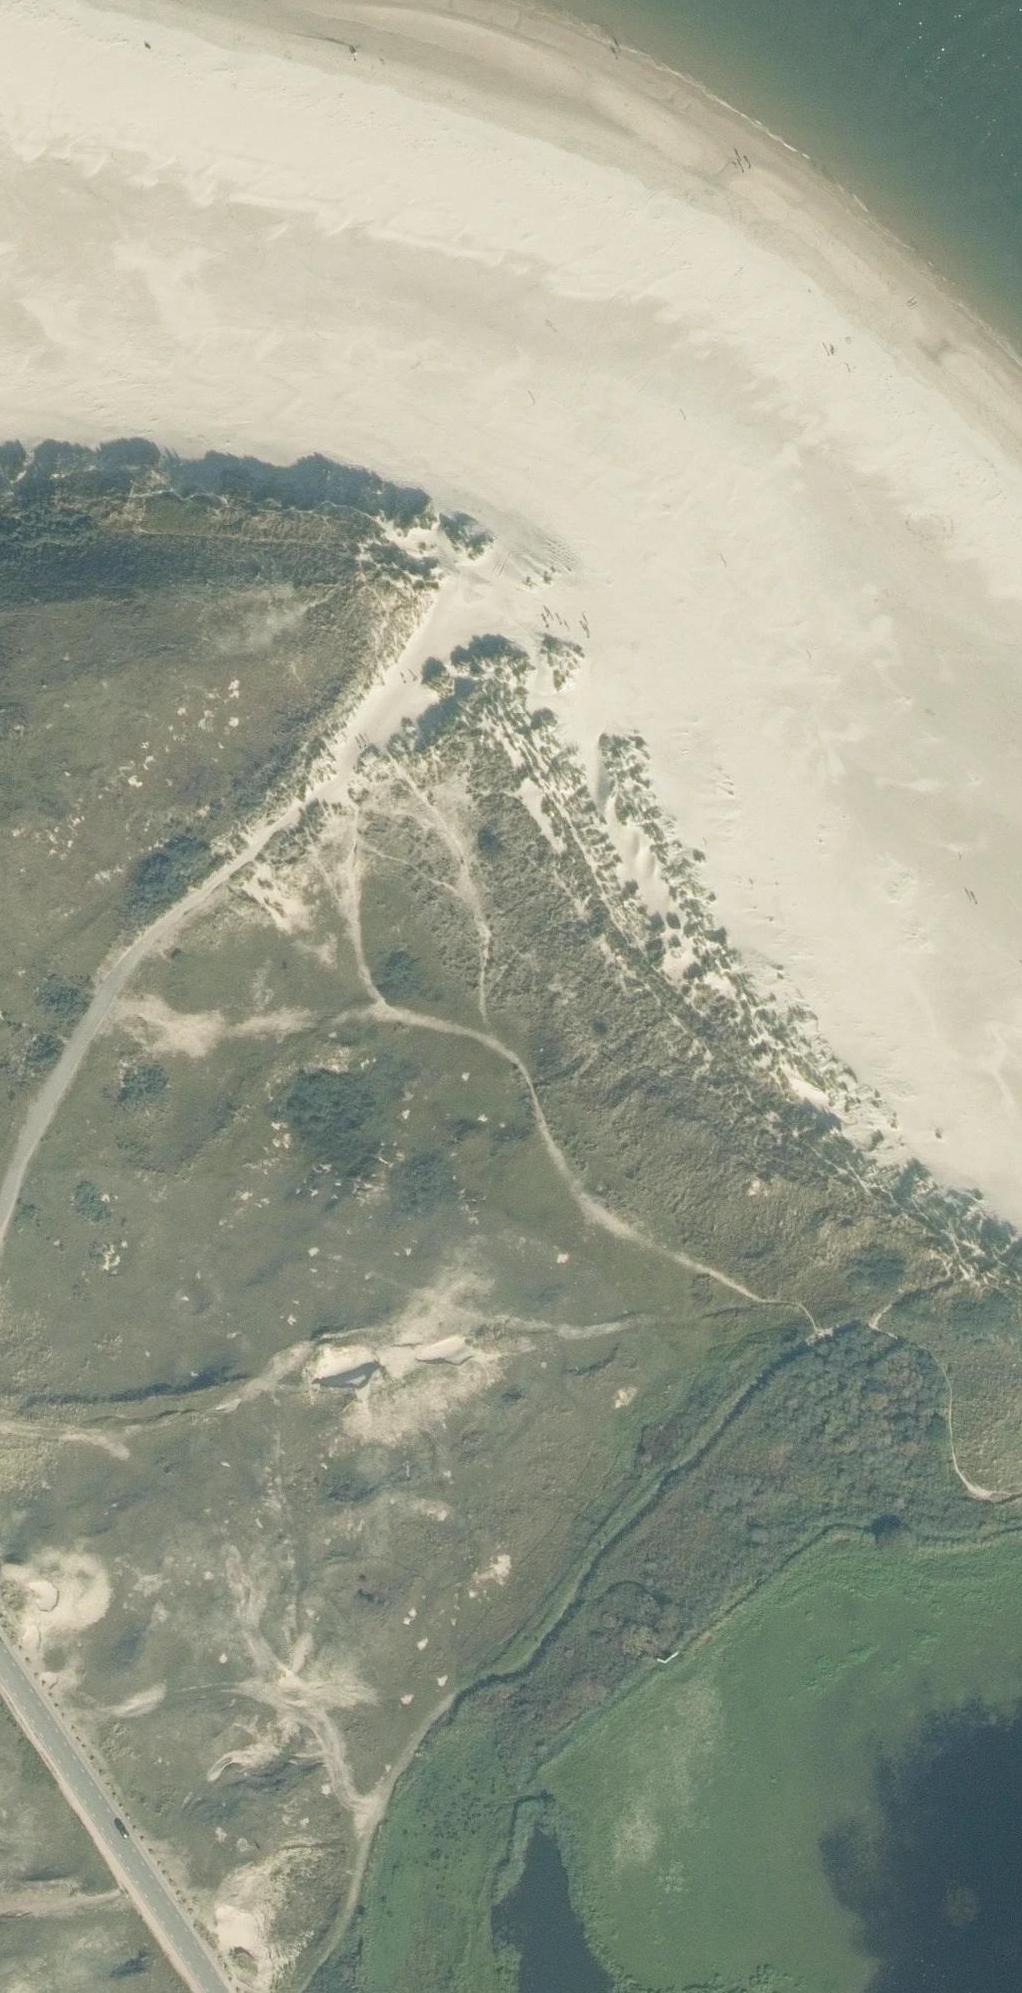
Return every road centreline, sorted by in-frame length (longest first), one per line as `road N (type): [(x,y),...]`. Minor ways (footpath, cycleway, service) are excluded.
road 1 (track): [(0,1223),(69,1058),(129,963),(355,758),(536,518)]
road 2 (unclassified): [(218,1992),(0,1654)]

